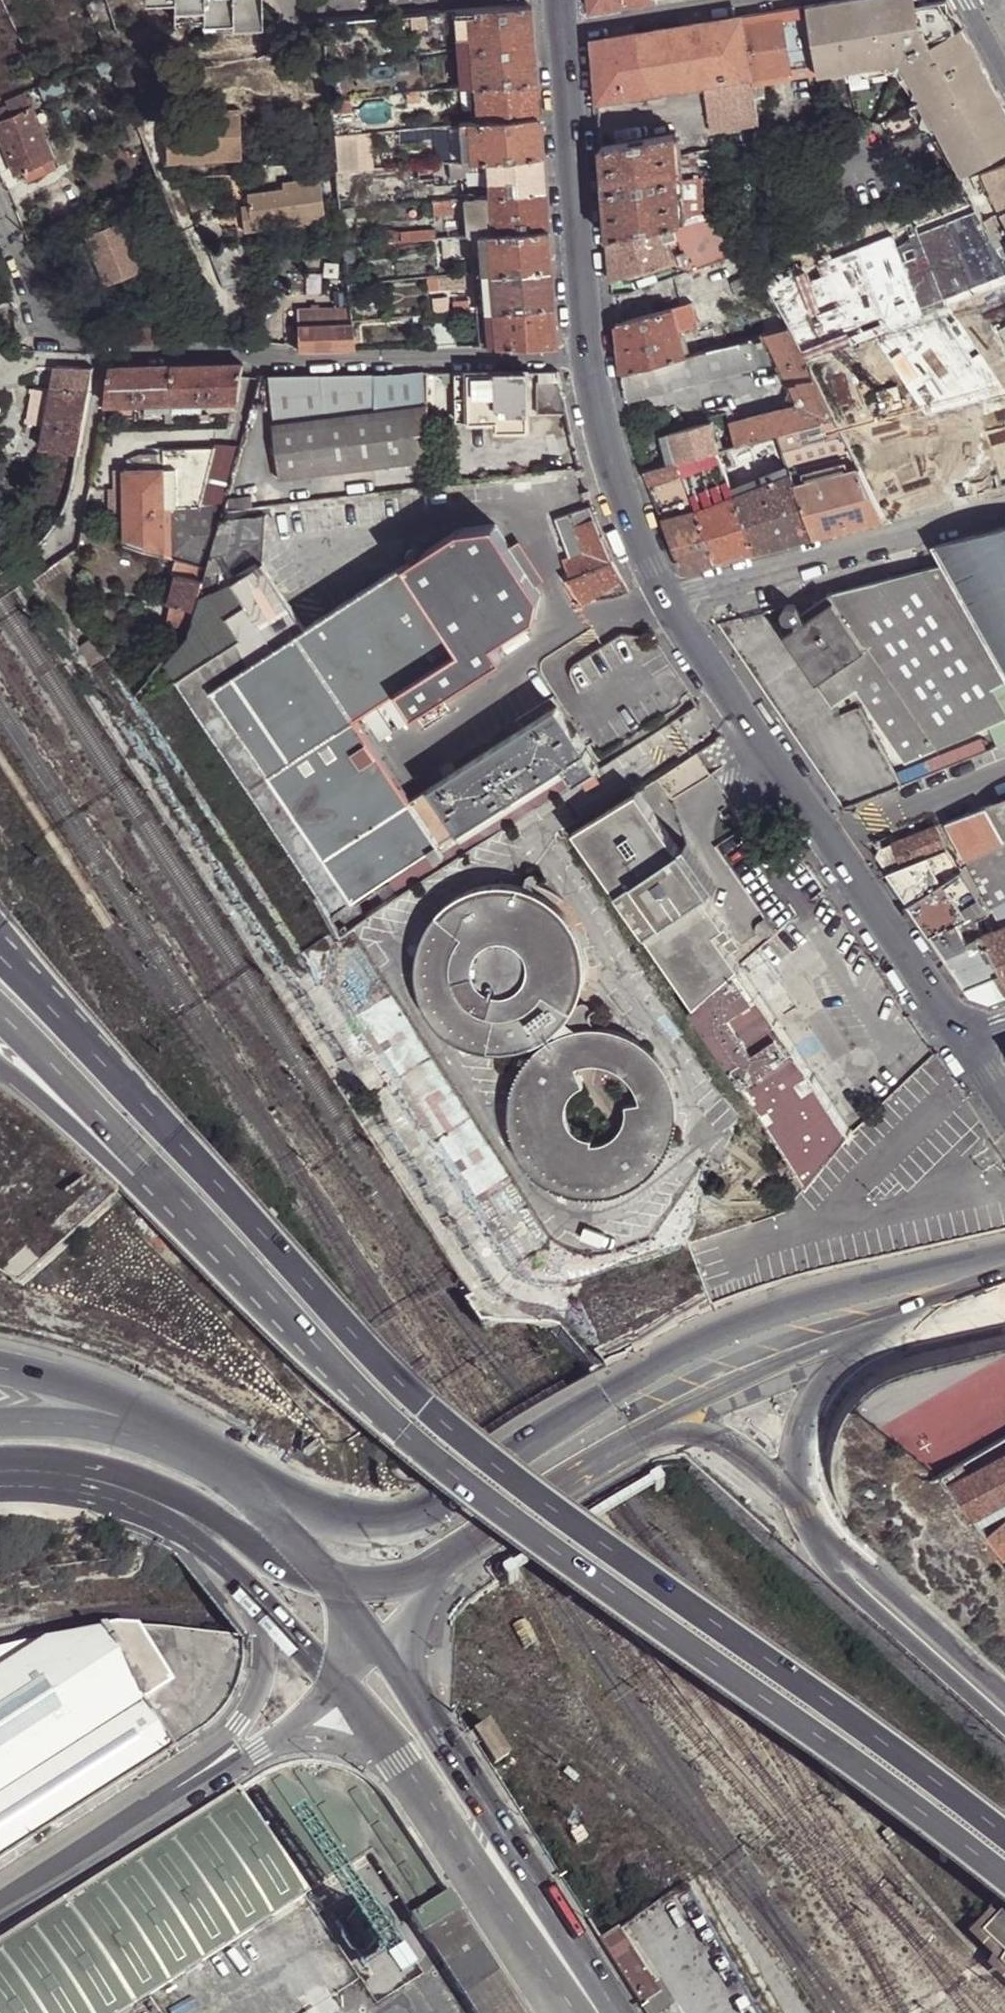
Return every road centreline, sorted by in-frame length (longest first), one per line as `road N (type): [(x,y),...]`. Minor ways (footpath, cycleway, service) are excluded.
road 1 (motorway): [(1004,1848),(557,1525),(425,1420),(0,958)]
road 2 (motorway): [(146,1166),(360,1402),(463,1495),(1004,1890)]
road 3 (primary): [(1004,1284),(681,1366),(622,1394),(455,1504),(383,1530),(333,1520),(229,1469)]
road 4 (tertiary): [(966,1044),(667,598)]
road 5 (residential): [(107,354),(244,353),(287,363),(589,360)]
road 6 (tertiary): [(600,2012),(561,1932),(405,1692)]
road 7 (primary): [(0,1466),(73,1462),(145,1480),(325,1577)]
road 8 (residential): [(667,598),(1004,510)]
road 9 (tertiary): [(589,360),(561,29)]
road 10 (tertiary): [(391,1750),(519,1939),(585,2012)]
road 11 (motorway): [(1004,1727),(829,1568),(796,1504)]
road 12 (tertiary): [(0,1481),(136,1507),(191,1537),(260,1598)]
road 13 (tertiary): [(796,1504),(1004,1699)]
road 14 (motorway): [(229,1469),(169,1427),(91,1390),(0,1369)]
road 15 (primary): [(430,1574),(641,1435)]
road 16 (tertiary): [(667,598),(615,476),(589,360)]
road 17 (primary): [(641,1435),(867,1345)]
road 18 (primary): [(229,1469),(152,1439),(71,1423),(0,1424)]
road 19 (residential): [(34,562),(65,541),(107,354)]
road 20 (unclassified): [(260,1598),(262,1663),(246,1718),(180,1787)]
road 21 (unclassified): [(0,1900),(180,1787)]
road 22 (motorway): [(0,1019),(146,1166)]
road 23 (motorway): [(796,1504),(794,1456),(814,1391),(867,1345)]
road 24 (residential): [(107,354),(38,320),(0,221)]
road 25 (residential): [(561,29),(741,0)]
road 26 (tertiary): [(641,1435),(669,1430),(724,1442),(796,1504)]
road 27 (motorway): [(0,1068),(146,1166)]
road 28 (tertiary): [(325,1577),(229,1469)]
road 29 (primary): [(867,1345),(1004,1316)]

